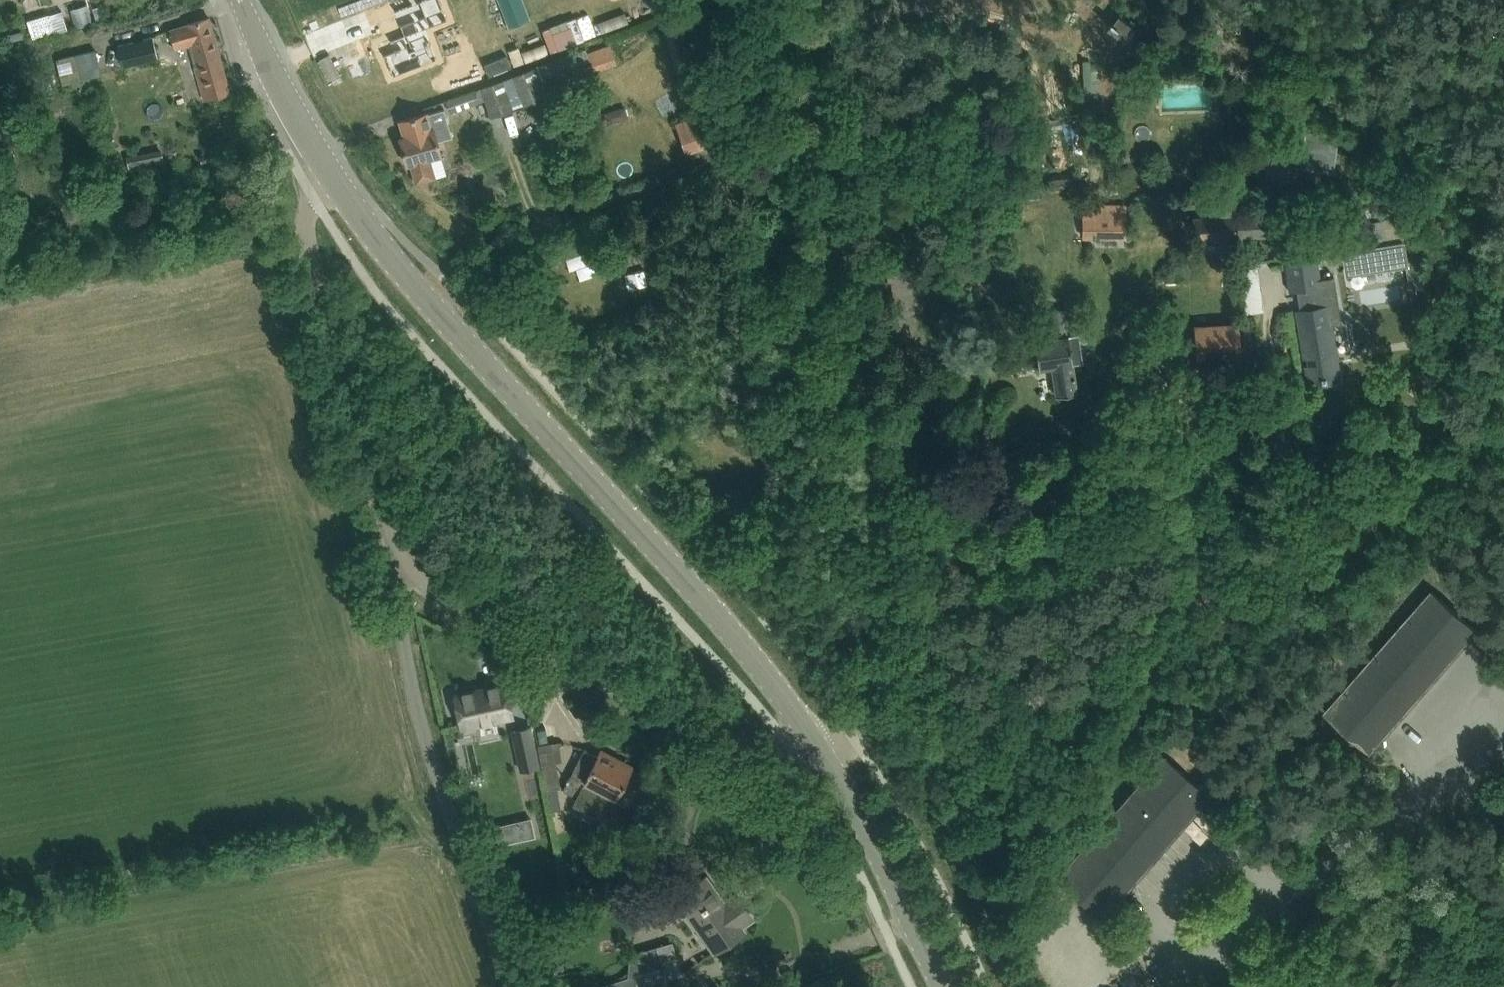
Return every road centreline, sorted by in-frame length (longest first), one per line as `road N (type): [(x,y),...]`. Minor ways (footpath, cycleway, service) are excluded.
road 1 (unclassified): [(823,751),(866,728),(879,656),(880,530),(823,146),(823,0)]
road 2 (tertiary): [(334,180),(449,324),(776,685),(823,751)]
road 3 (unclassified): [(823,751),(753,756),(436,593),(404,565)]
road 4 (unclassified): [(404,565),(398,584),(407,666),(429,755),(511,986)]
road 5 (unclassified): [(404,565),(302,227),(313,198),(334,180)]
road 6 (tertiary): [(823,751),(943,986)]
road 7 (tertiary): [(241,0),(334,180)]

